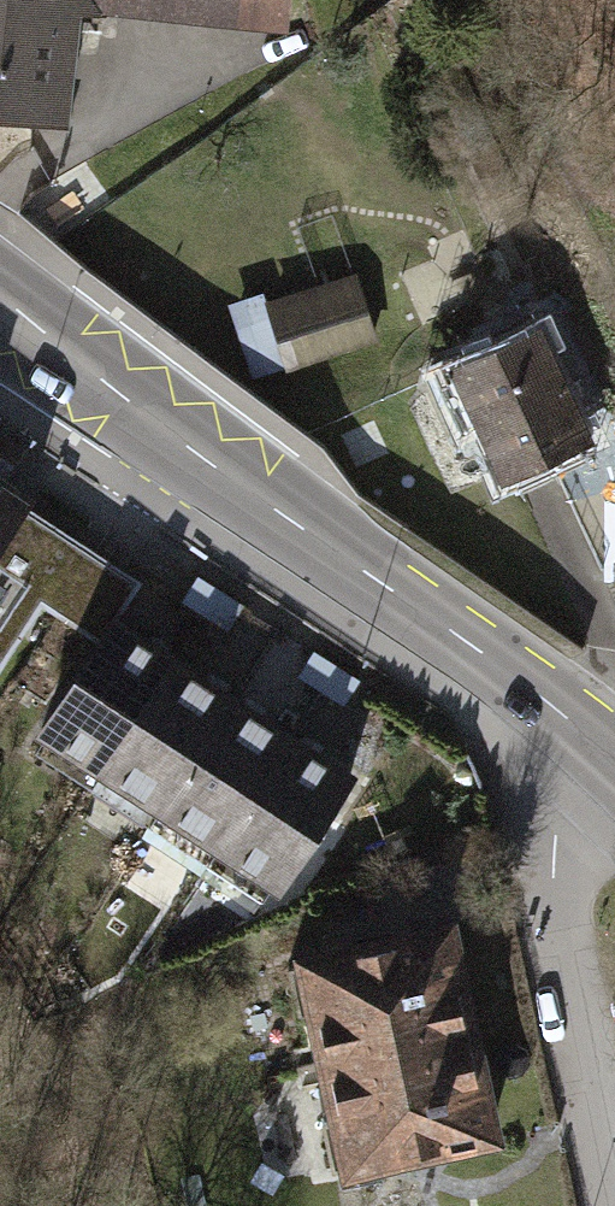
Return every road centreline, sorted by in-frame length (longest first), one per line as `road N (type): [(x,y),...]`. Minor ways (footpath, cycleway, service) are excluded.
road 1 (primary): [(613,762),(524,687),(0,308)]
road 2 (residential): [(605,1205),(554,902),(560,839),(573,804),(613,762)]

